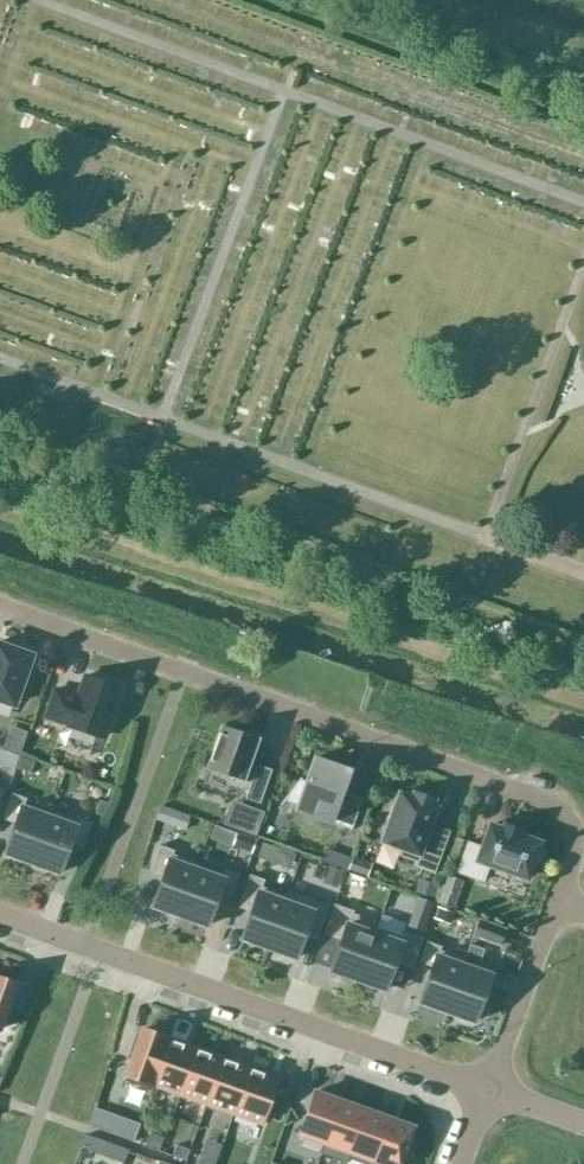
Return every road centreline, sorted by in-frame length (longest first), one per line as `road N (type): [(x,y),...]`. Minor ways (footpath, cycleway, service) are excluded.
road 1 (residential): [(487,1090),(573,858),(566,814),(0,606)]
road 2 (residential): [(487,1090),(0,913)]

